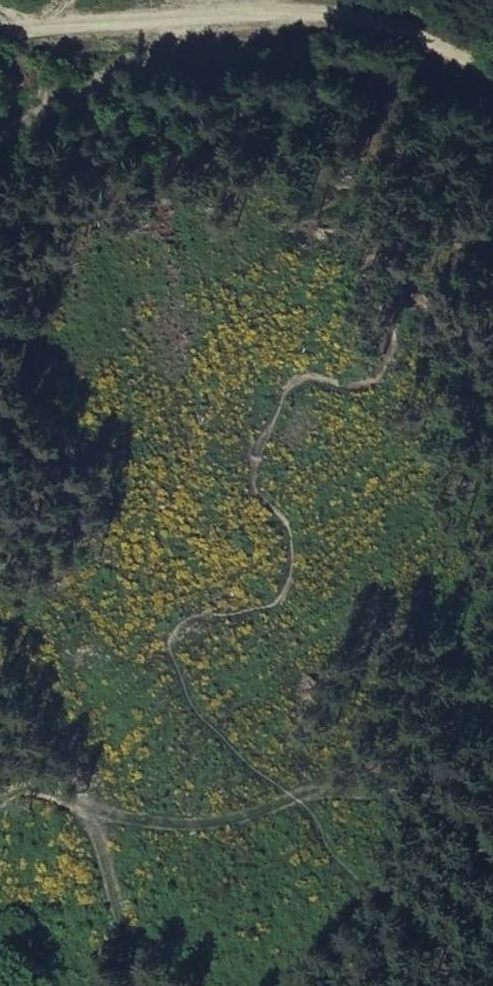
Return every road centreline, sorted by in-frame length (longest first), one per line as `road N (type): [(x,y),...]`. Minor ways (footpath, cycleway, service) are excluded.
road 1 (track): [(492,95),(375,37),(0,38)]
road 2 (track): [(0,824),(30,790),(112,893),(138,985)]

